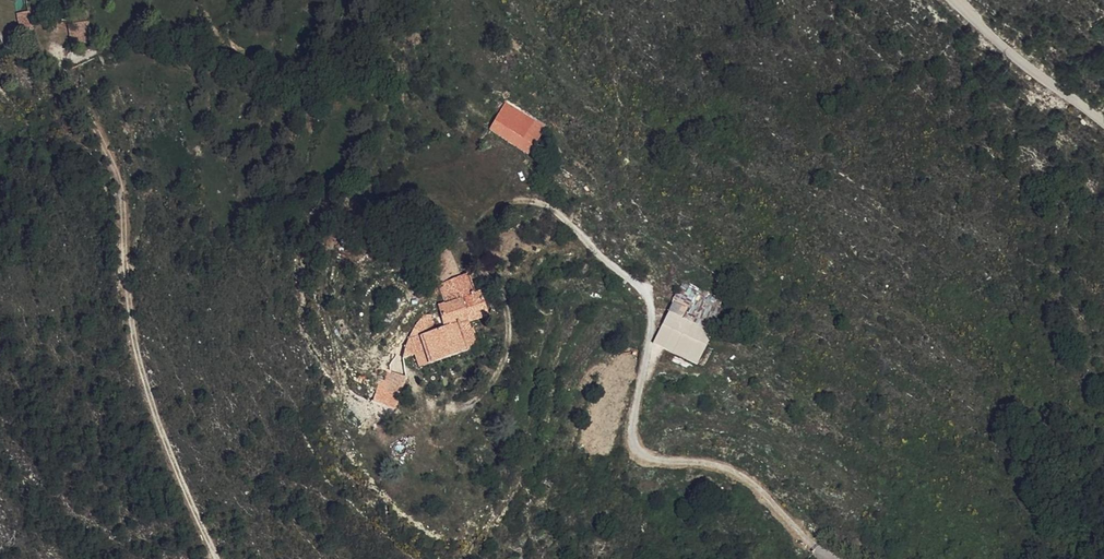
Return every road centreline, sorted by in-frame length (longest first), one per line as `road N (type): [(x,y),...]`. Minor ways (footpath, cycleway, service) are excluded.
road 1 (track): [(831,558),(724,466),(638,452),(632,434),(652,323),(648,295),(538,202),(509,204),(487,225),(510,322),(502,361),(471,405)]
road 2 (track): [(217,558),(175,469),(136,347),(117,185),(69,78)]
road 3 (unclassified): [(1103,121),(961,0)]

